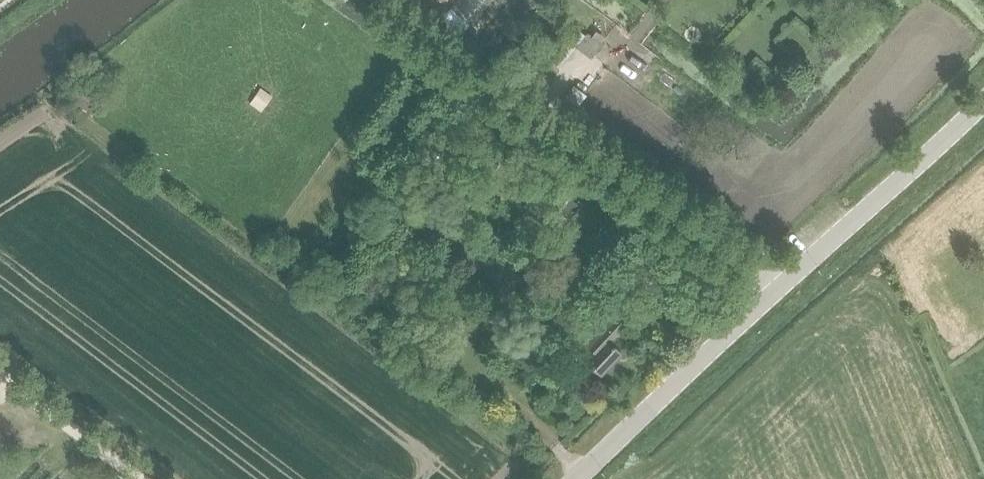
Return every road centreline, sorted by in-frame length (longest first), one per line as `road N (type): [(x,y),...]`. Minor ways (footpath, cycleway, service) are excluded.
road 1 (tertiary): [(576,478),(983,104)]

